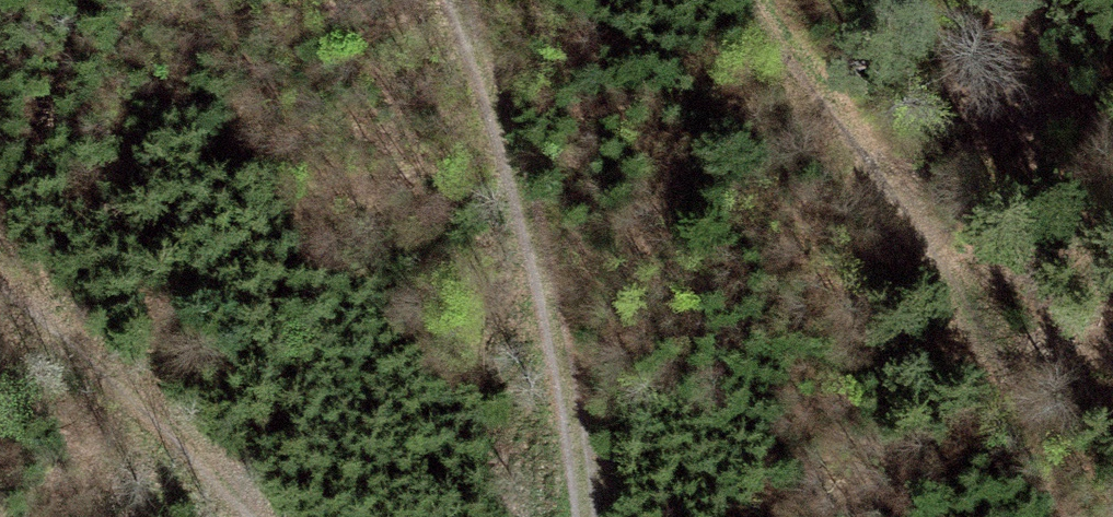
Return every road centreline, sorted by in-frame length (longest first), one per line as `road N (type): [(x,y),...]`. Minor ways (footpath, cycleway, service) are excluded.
road 1 (track): [(766,0),(1012,364),(1071,516)]
road 2 (track): [(594,516),(574,361),(512,142),(457,0)]
road 3 (track): [(0,297),(101,363),(252,516)]

